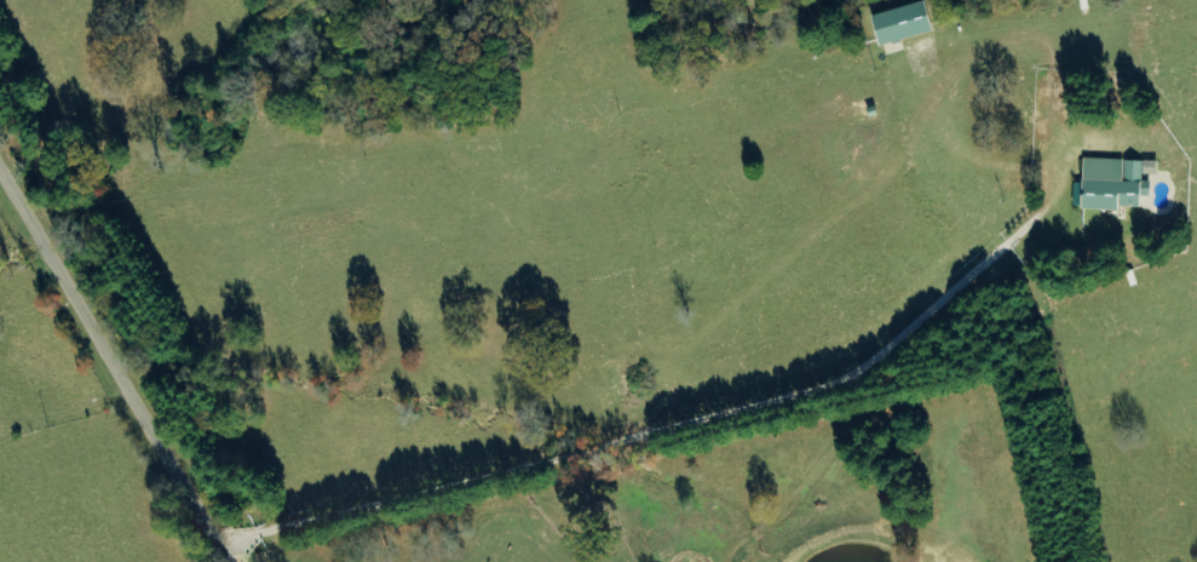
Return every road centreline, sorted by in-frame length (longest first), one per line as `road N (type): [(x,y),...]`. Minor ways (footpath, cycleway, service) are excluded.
road 1 (residential): [(0,171),(226,561)]

